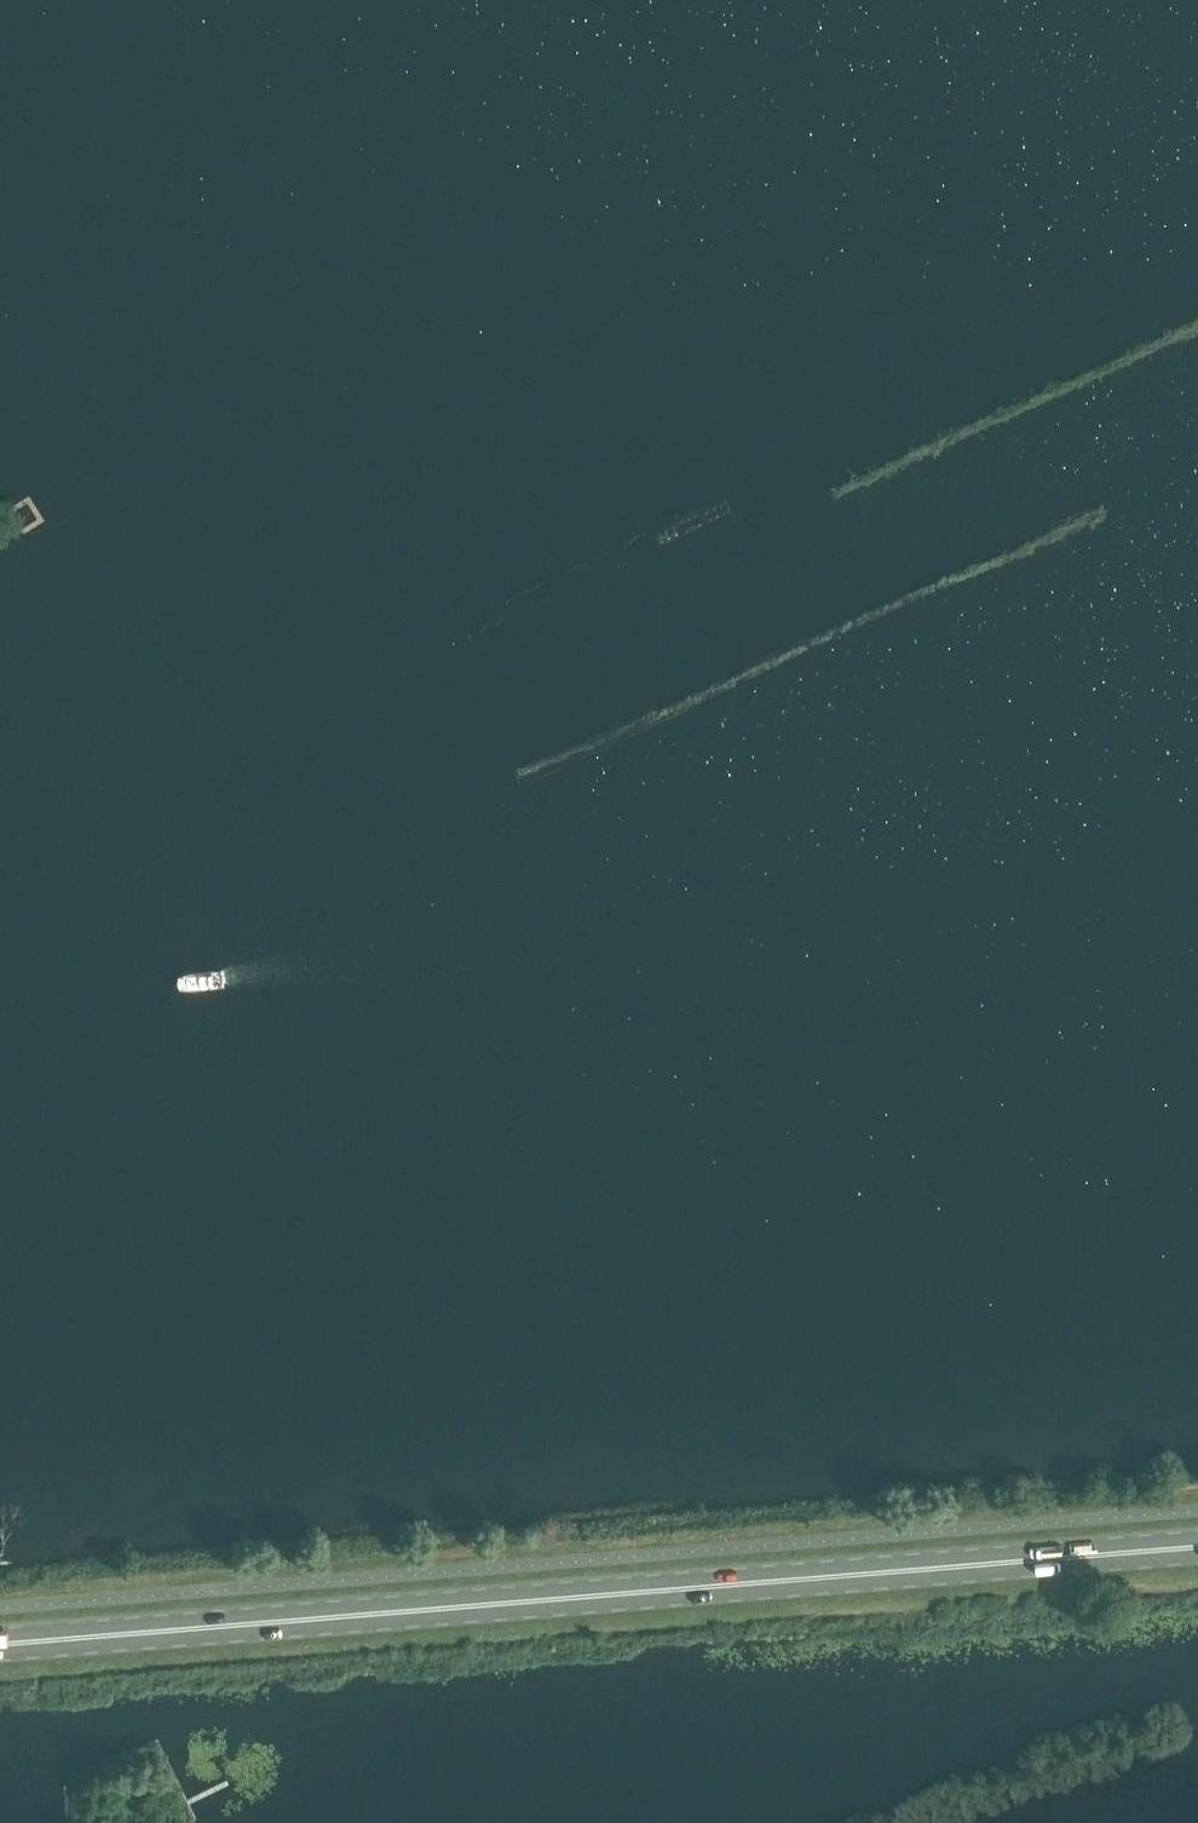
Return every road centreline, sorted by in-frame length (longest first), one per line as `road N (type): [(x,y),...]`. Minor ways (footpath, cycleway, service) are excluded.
road 1 (primary): [(0,1646),(1197,1548)]

